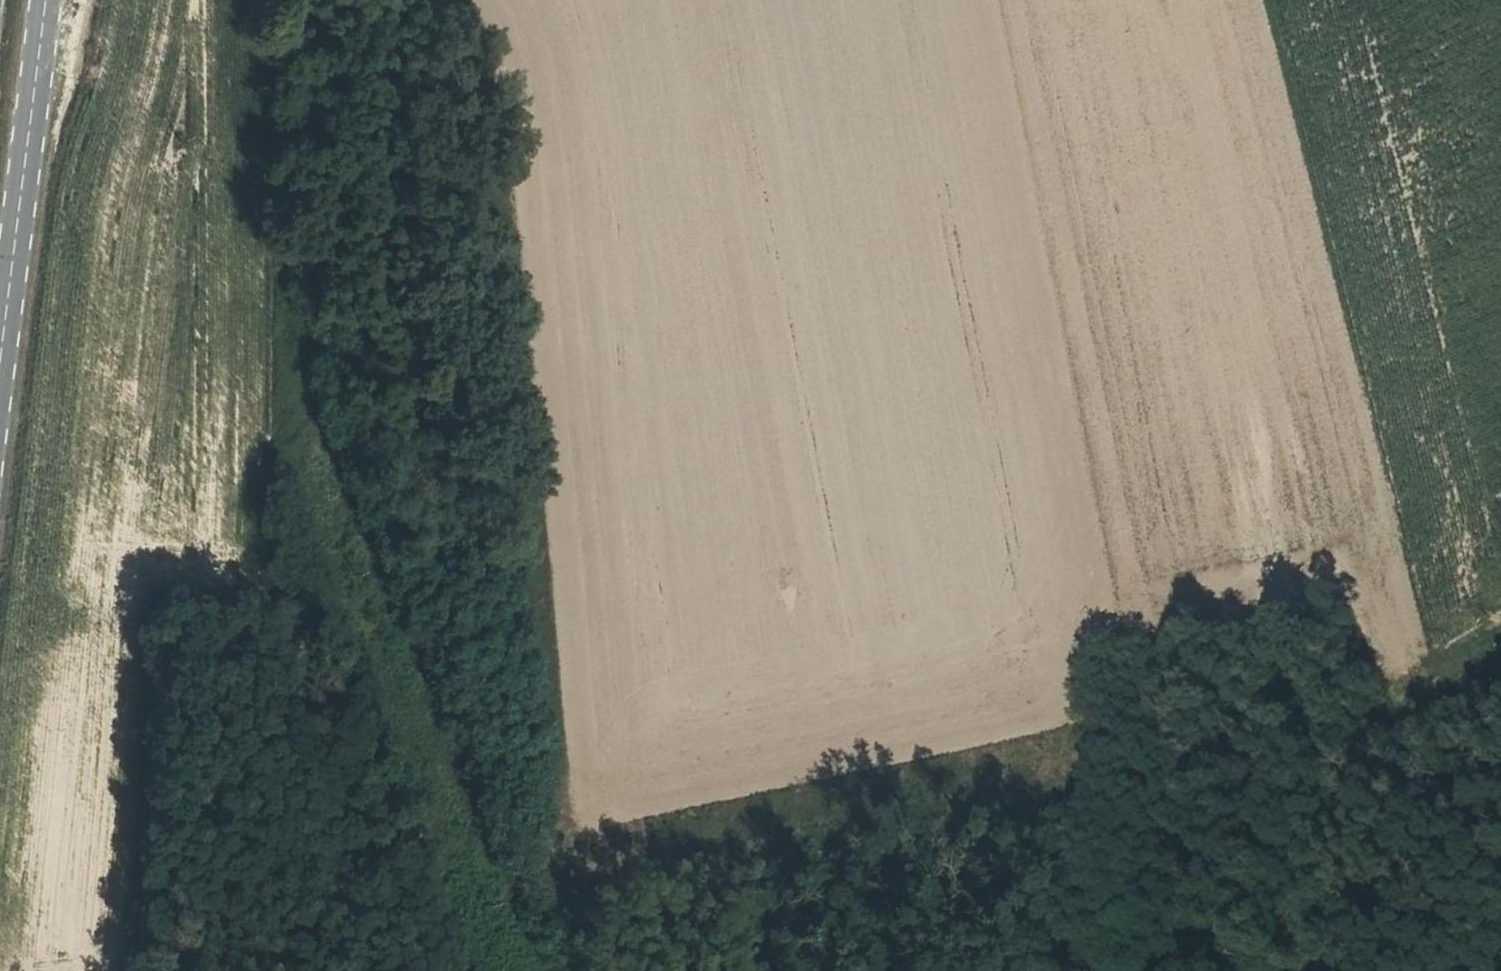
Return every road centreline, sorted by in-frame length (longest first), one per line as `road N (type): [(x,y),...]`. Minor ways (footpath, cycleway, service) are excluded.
road 1 (tertiary): [(0,368),(45,0)]

